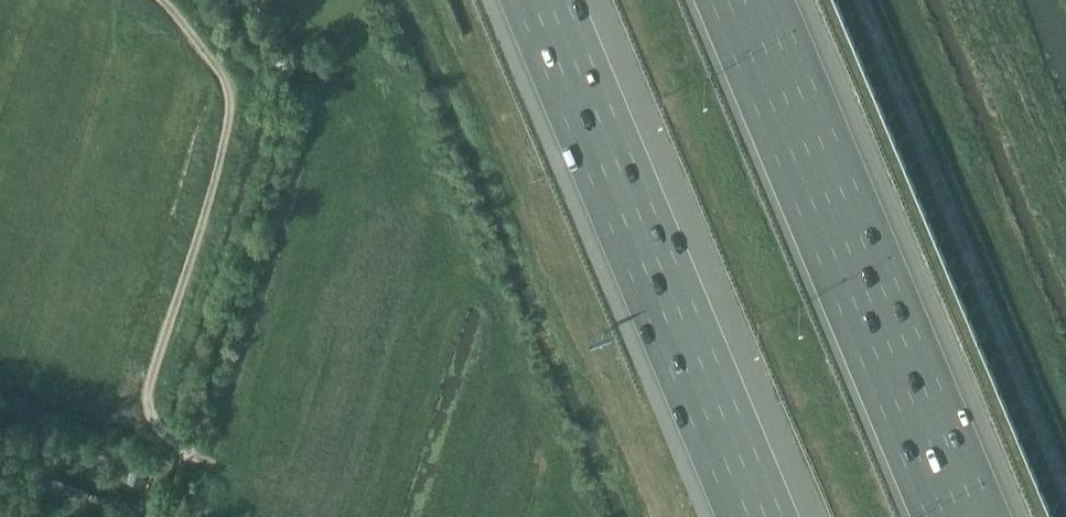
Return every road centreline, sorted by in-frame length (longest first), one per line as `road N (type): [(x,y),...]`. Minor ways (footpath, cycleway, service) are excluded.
road 1 (motorway): [(970,516),(753,0)]
road 2 (motorway): [(543,0),(759,516)]
road 3 (track): [(165,0),(232,97),(201,233),(148,402),(182,444),(172,492)]

